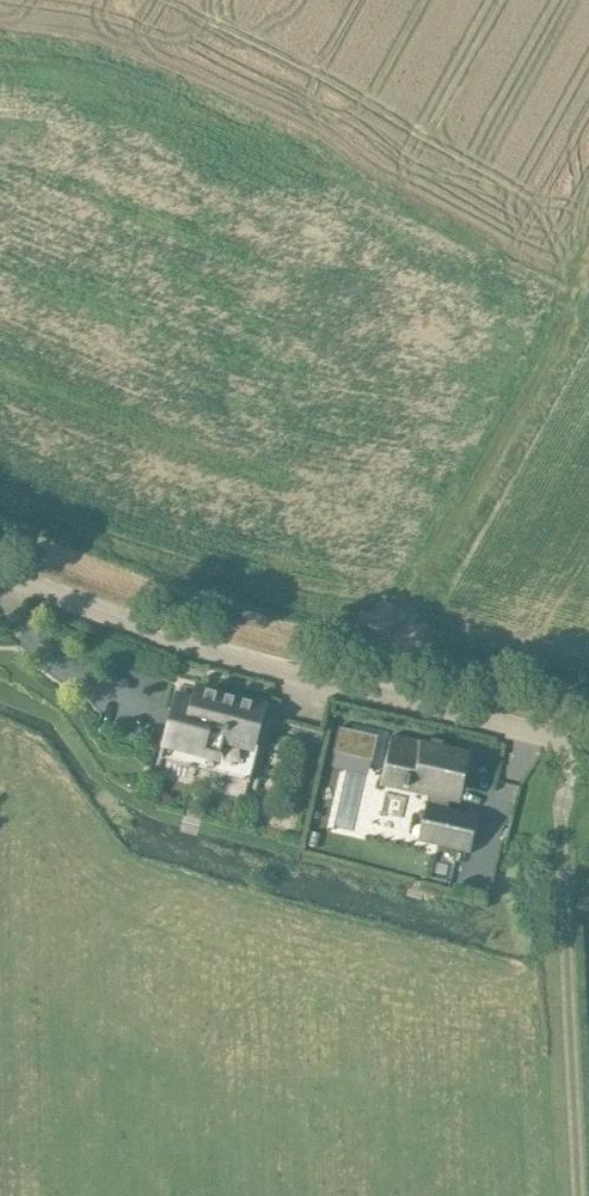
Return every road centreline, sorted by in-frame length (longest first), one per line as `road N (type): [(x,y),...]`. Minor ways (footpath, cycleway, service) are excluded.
road 1 (unclassified): [(0,575),(215,655),(365,693)]
road 2 (unclassified): [(588,752),(365,693)]

